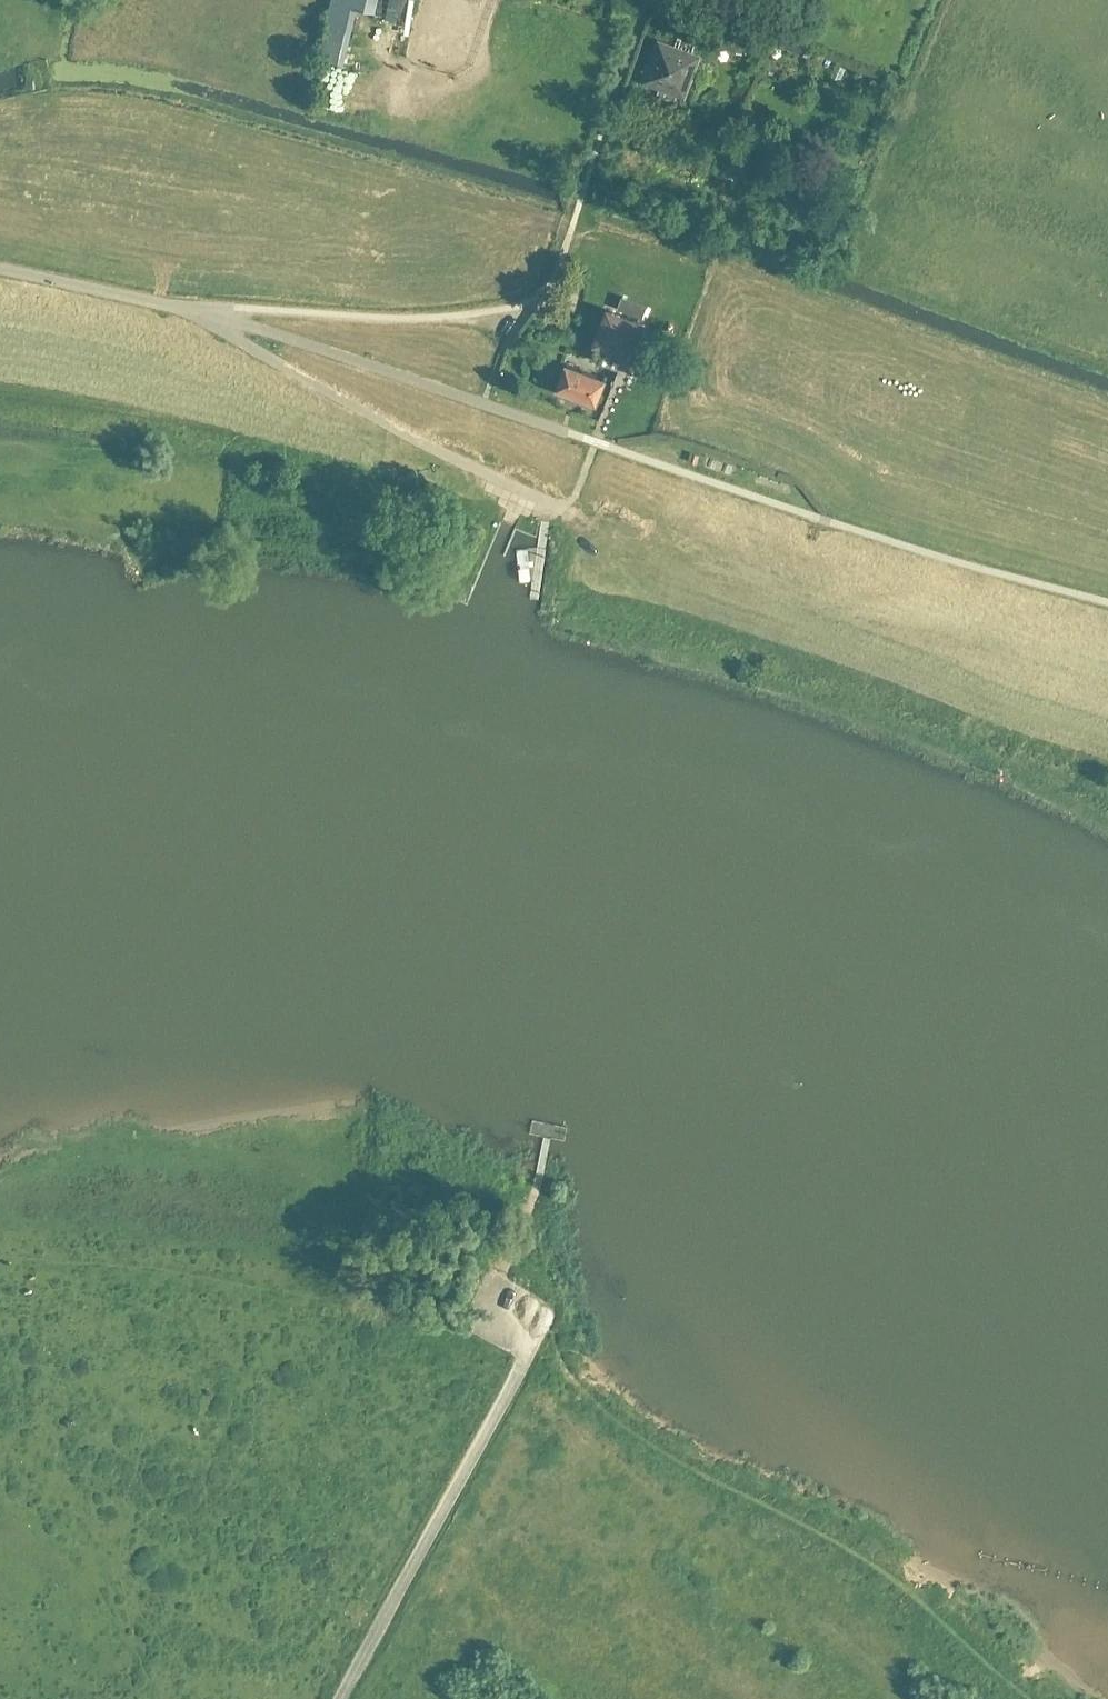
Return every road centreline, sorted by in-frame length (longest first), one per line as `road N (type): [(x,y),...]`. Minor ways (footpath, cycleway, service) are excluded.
road 1 (unclassified): [(188,308),(388,318),(509,308),(536,298),(551,281),(583,195)]
road 2 (unclassified): [(509,1314),(526,1356),(340,1698)]

